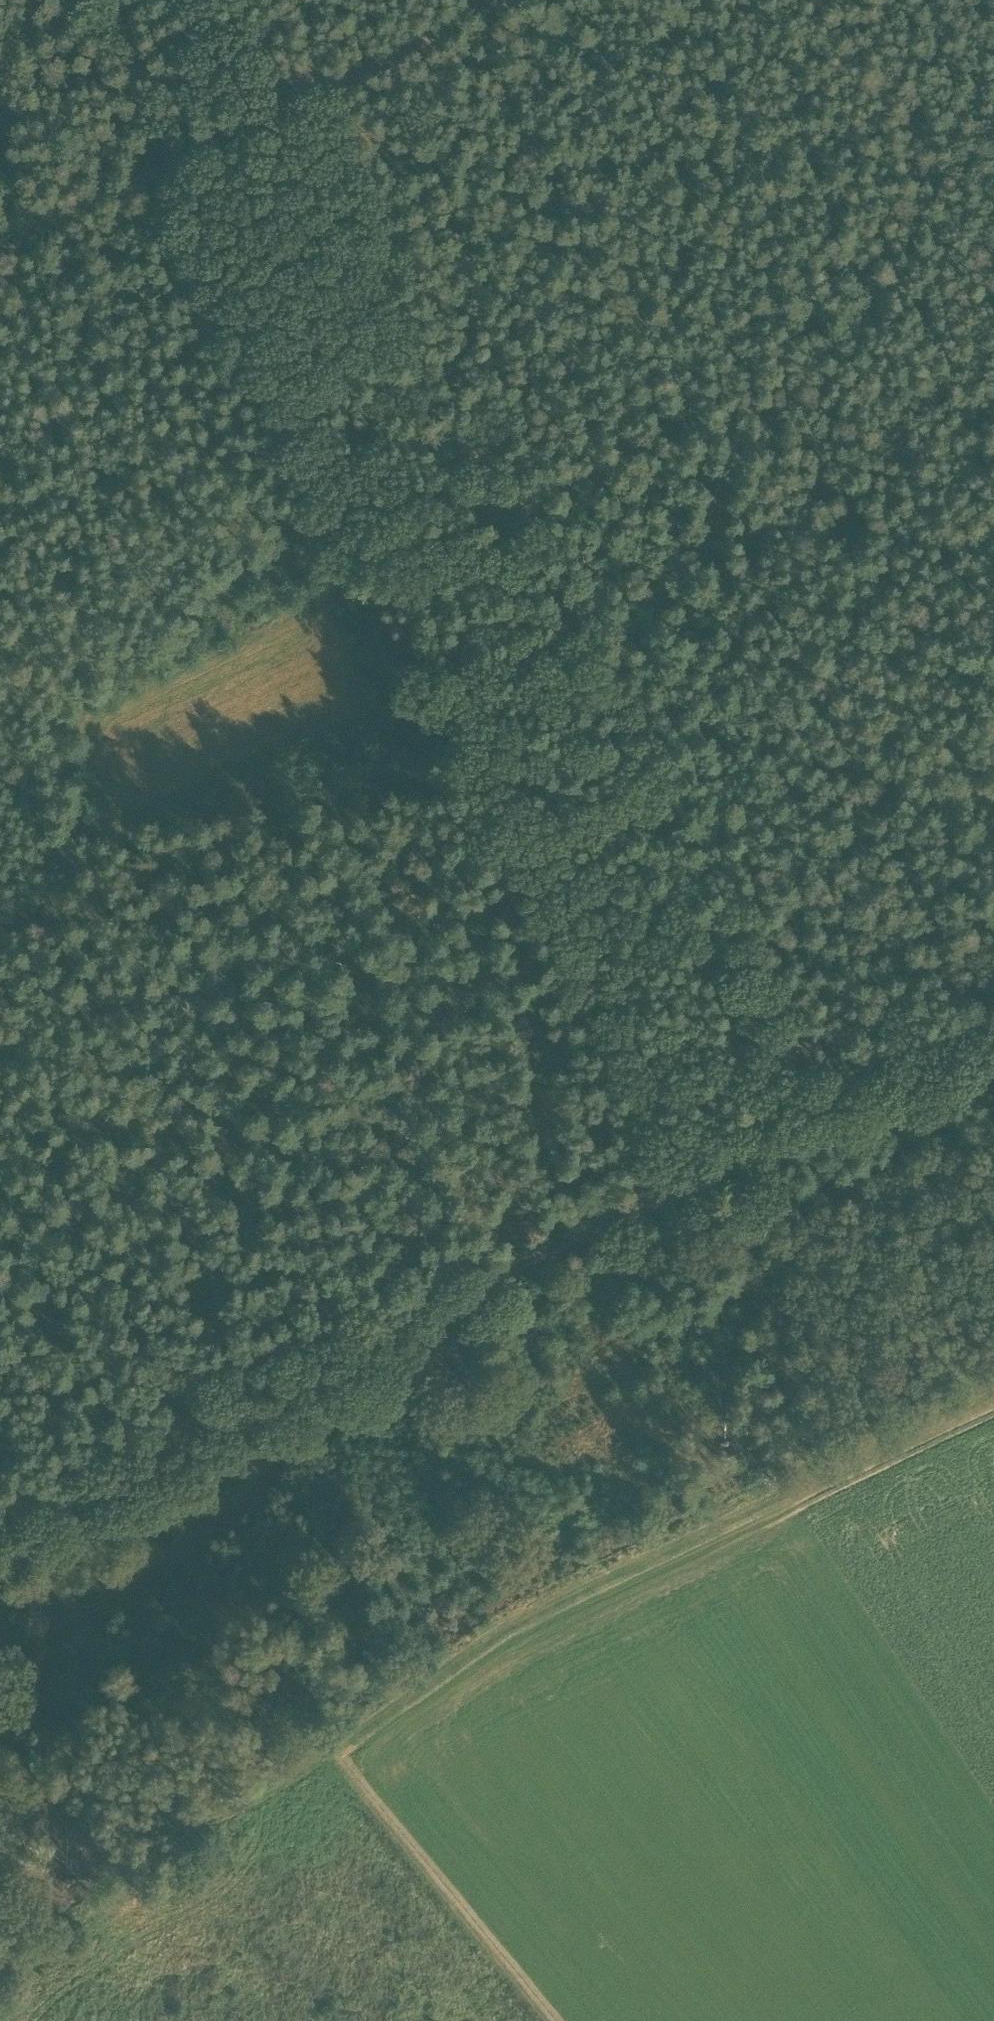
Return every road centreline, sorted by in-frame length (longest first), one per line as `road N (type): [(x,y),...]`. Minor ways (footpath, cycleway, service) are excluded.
road 1 (track): [(0,1981),(475,1627),(993,1383)]
road 2 (track): [(0,1674),(79,1633),(402,1397),(639,1255),(669,1200)]
road 3 (track): [(0,1526),(543,1249),(669,1200)]
road 4 (track): [(0,246),(500,0)]
road 5 (track): [(669,1200),(458,779)]
road 6 (track): [(157,168),(329,494)]
road 7 (track): [(669,1200),(993,1067)]

